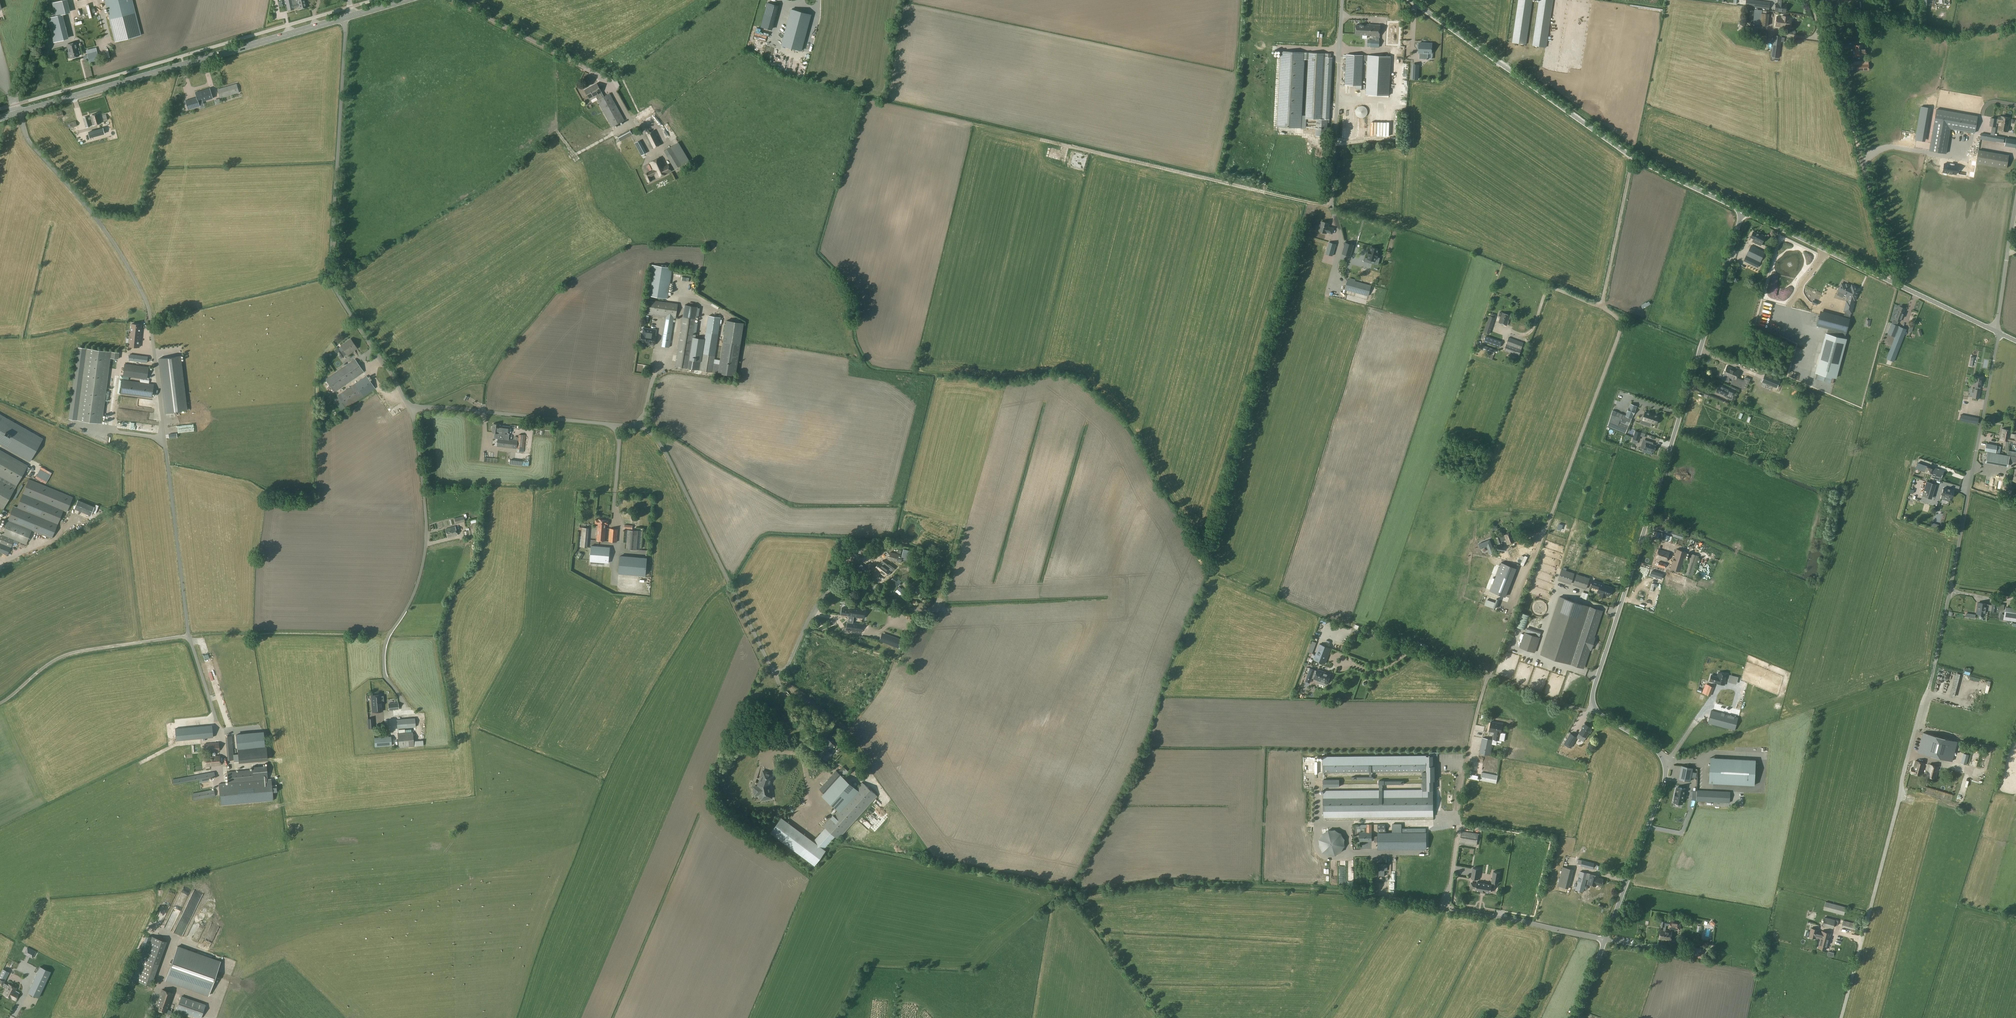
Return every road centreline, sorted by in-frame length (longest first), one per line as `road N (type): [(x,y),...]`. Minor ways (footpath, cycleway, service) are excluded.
road 1 (unclassified): [(1605,941),(1666,773),(1657,751),(1597,712),(1592,698),(1742,211)]
road 2 (track): [(1633,158),(1601,307),(1616,315),(1619,335),(1485,686),(1464,768),(1447,908)]
road 3 (unclassified): [(0,701),(67,655),(188,635),(142,299),(95,220),(31,145),(19,112)]
road 4 (unclassified): [(1841,1017),(1927,696),(1997,332)]
road 5 (unclassified): [(774,673),(651,434),(458,408),(411,409)]
road 6 (unclassified): [(411,409),(329,272),(344,18)]
road 7 (unclassified): [(1742,211),(1633,158),(1412,0)]
road 8 (secondary): [(19,112),(344,18)]
road 9 (track): [(1076,893),(1164,882),(1377,895)]
road 10 (unclassified): [(1997,332),(1742,211)]
road 11 (unclassified): [(384,674),(383,646),(414,593),(426,536),(411,409)]
road 12 (track): [(1593,708),(1579,710),(1386,639),(1342,632)]
road 13 (track): [(1892,282),(1836,71)]
road 14 (unclassified): [(1605,941),(1447,908)]
road 15 (track): [(1497,327),(1530,332),(1552,290),(1601,307)]
road 16 (unclassified): [(1997,332),(2015,208)]

